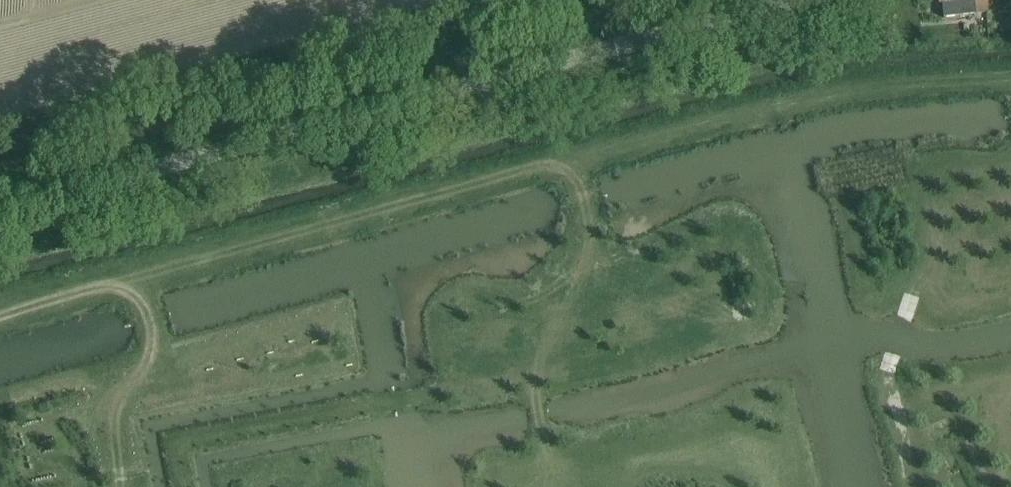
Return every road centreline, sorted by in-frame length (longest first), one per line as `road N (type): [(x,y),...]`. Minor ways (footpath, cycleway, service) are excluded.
road 1 (track): [(0,316),(560,167),(576,176),(588,244),(540,356),(535,387),(543,445)]
road 2 (tertiary): [(0,210),(797,0)]
road 3 (track): [(0,167),(628,0)]
road 4 (track): [(101,286),(137,297),(151,334),(150,353),(113,421),(118,486)]

